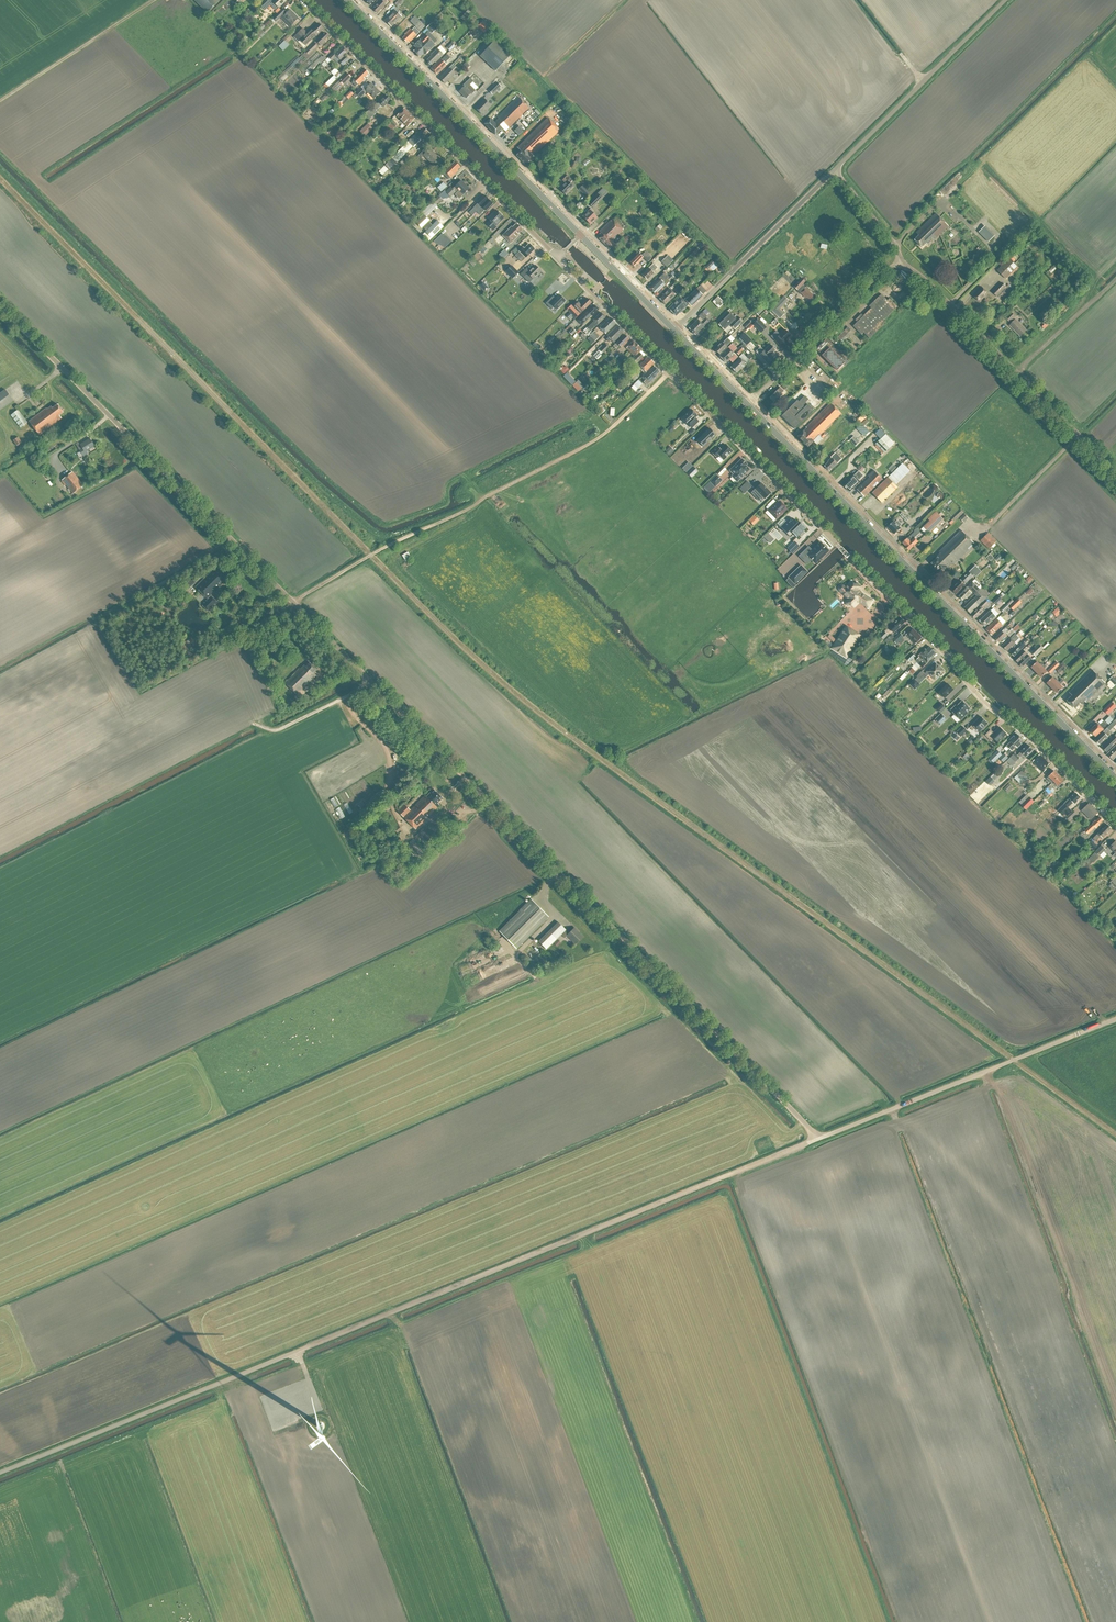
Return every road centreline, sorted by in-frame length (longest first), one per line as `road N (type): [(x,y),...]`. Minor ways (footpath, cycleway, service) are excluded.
road 1 (unclassified): [(819,1138),(0,305)]
road 2 (unclassified): [(0,1473),(819,1138)]
road 3 (residential): [(1115,824),(983,701),(942,649),(557,258)]
road 4 (secondary): [(1115,778),(748,404)]
road 5 (track): [(293,602),(596,439),(668,371)]
road 6 (residential): [(557,258),(303,0)]
road 7 (secondary): [(580,236),(348,0)]
road 8 (unclassified): [(819,1138),(1115,1019)]
road 9 (residential): [(1115,473),(902,265)]
road 10 (unclassified): [(834,171),(1008,0)]
road 11 (unclassified): [(674,331),(834,171)]
road 12 (residential): [(748,404),(878,276),(902,265)]
road 13 (track): [(0,101),(156,0)]
road 14 (secondary): [(674,331),(580,236)]
road 15 (track): [(370,680),(281,728),(252,723)]

